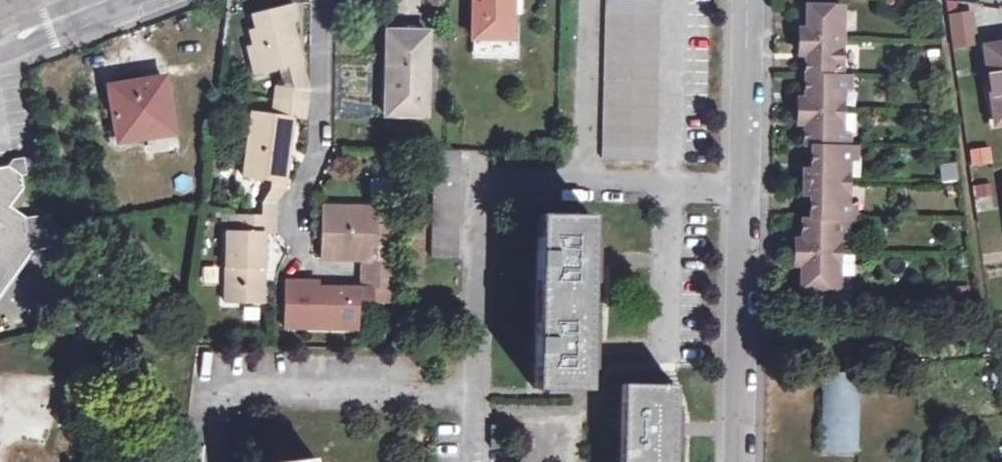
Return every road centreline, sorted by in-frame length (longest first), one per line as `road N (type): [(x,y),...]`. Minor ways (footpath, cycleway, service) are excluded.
road 1 (residential): [(735,461),(745,0)]
road 2 (residential): [(325,0),(326,135),(302,221),(307,256)]

